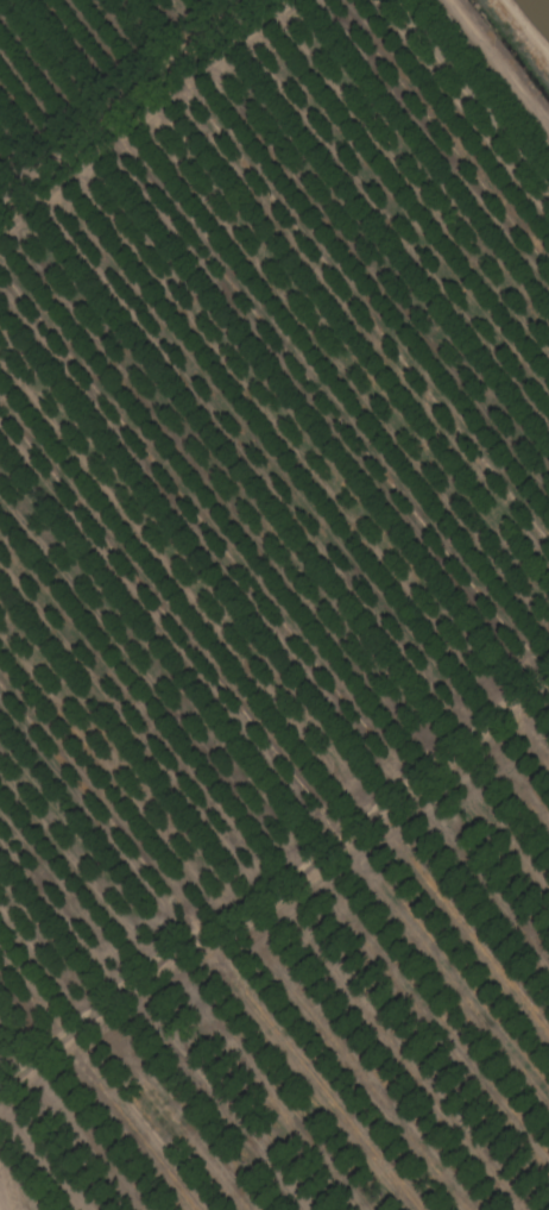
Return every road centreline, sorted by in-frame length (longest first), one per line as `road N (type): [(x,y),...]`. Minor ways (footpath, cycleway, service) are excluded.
road 1 (track): [(548,113),(459,0)]

